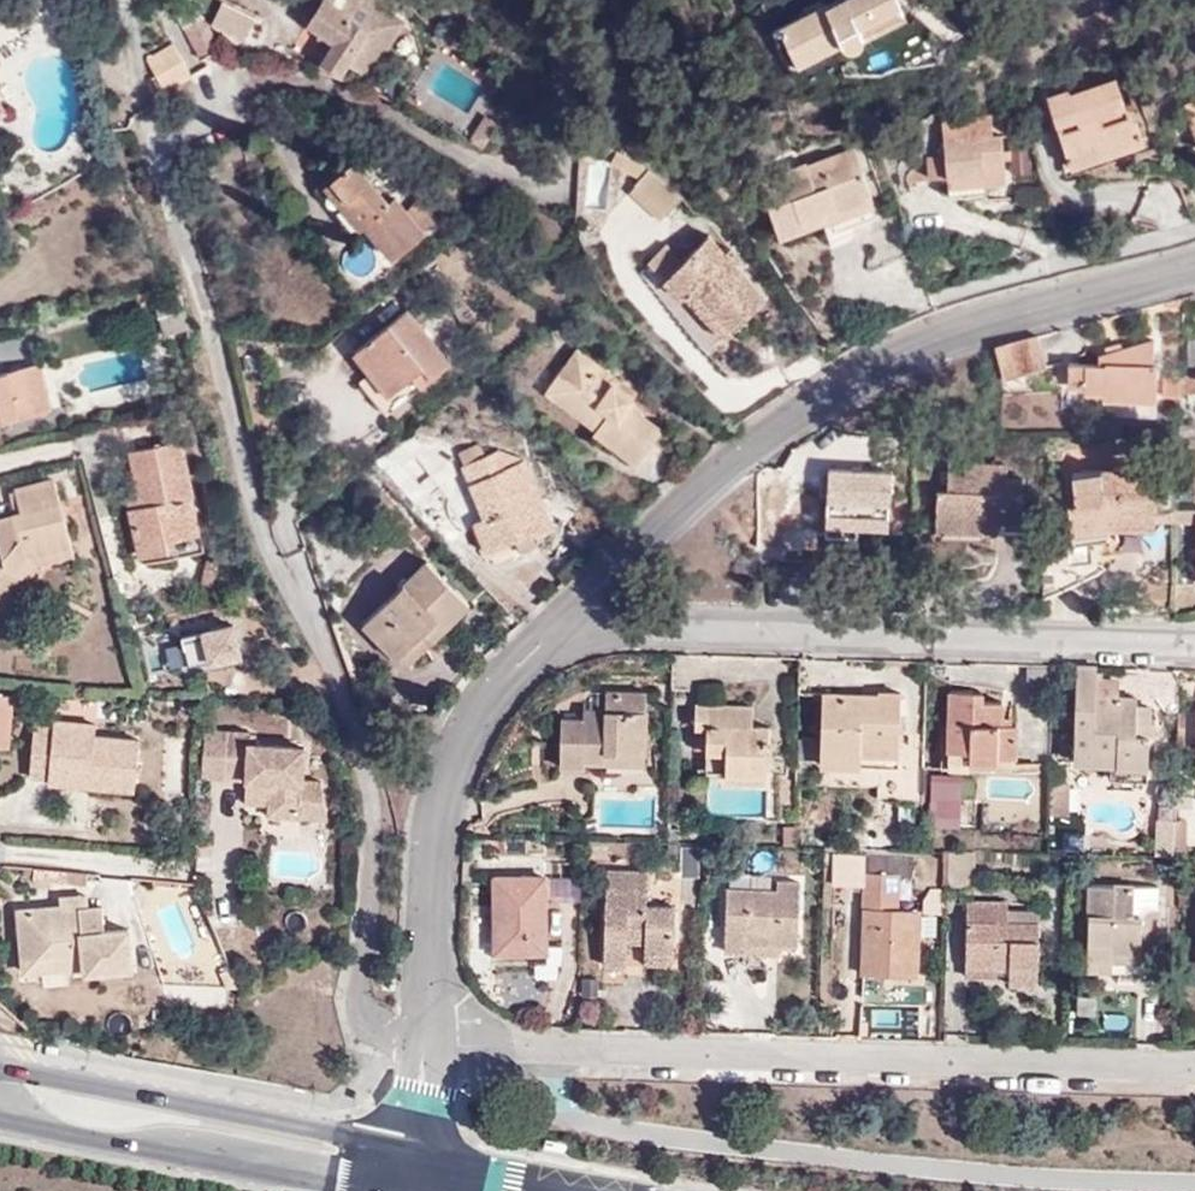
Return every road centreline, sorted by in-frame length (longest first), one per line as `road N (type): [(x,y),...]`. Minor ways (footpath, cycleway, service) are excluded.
road 1 (residential): [(421,1036),(1194,1063)]
road 2 (residential): [(553,626),(777,435),(959,330),(1194,264)]
road 3 (residential): [(1194,645),(775,627),(553,626)]
road 4 (unclassified): [(306,602),(262,535),(159,140),(197,107),(251,90)]
road 5 (residential): [(306,602),(259,456),(254,229),(221,122),(251,90)]
road 6 (residential): [(251,90),(298,74),(551,201),(573,0)]
road 7 (residential): [(421,1036),(376,1024),(365,995),(377,841),(306,602)]
road 8 (residential): [(421,1036),(451,769),(553,626)]
road 9 (primary): [(411,1147),(0,1071)]
road 10 (primary): [(0,1119),(341,1190)]
road 11 (residential): [(1194,223),(927,302)]
road 12 (primary): [(641,1190),(411,1147)]

